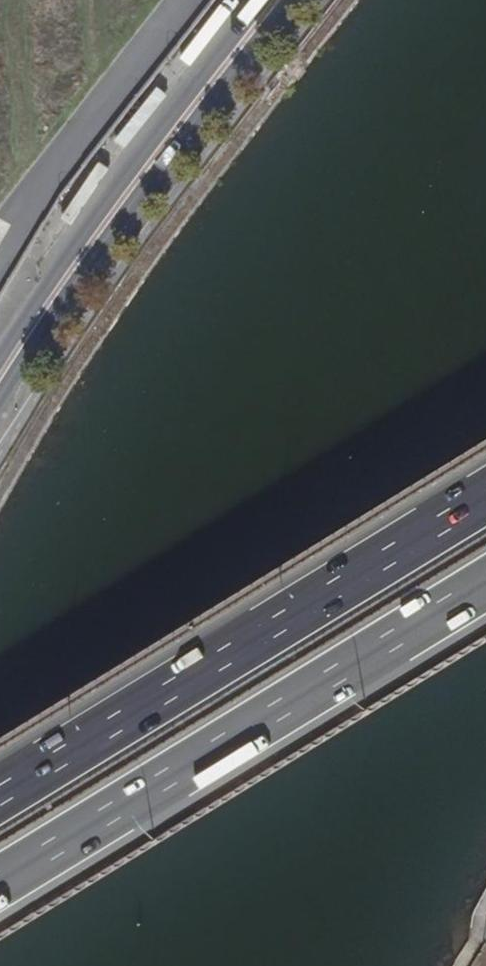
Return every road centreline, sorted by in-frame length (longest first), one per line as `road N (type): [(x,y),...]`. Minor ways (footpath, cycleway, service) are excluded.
road 1 (motorway): [(0,874),(485,563)]
road 2 (motorway): [(485,496),(0,797)]
road 3 (secondary): [(0,407),(83,277),(293,0)]
road 4 (secondary): [(252,0),(57,260),(0,351)]

